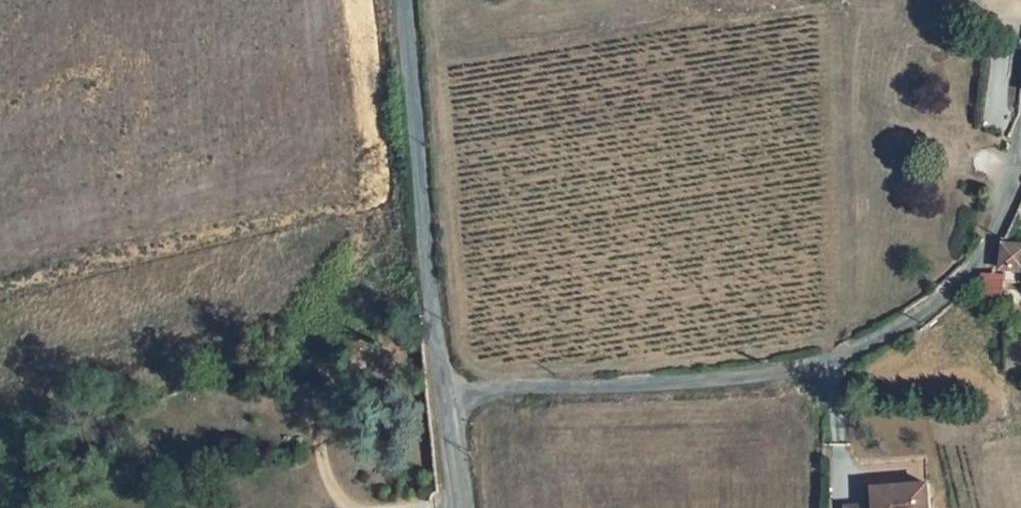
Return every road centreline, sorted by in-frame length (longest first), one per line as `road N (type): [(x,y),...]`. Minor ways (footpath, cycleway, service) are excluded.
road 1 (unclassified): [(447,393),(687,385),(825,369),(936,302),(1002,216),(1020,134)]
road 2 (unclassified): [(403,0),(447,393)]

